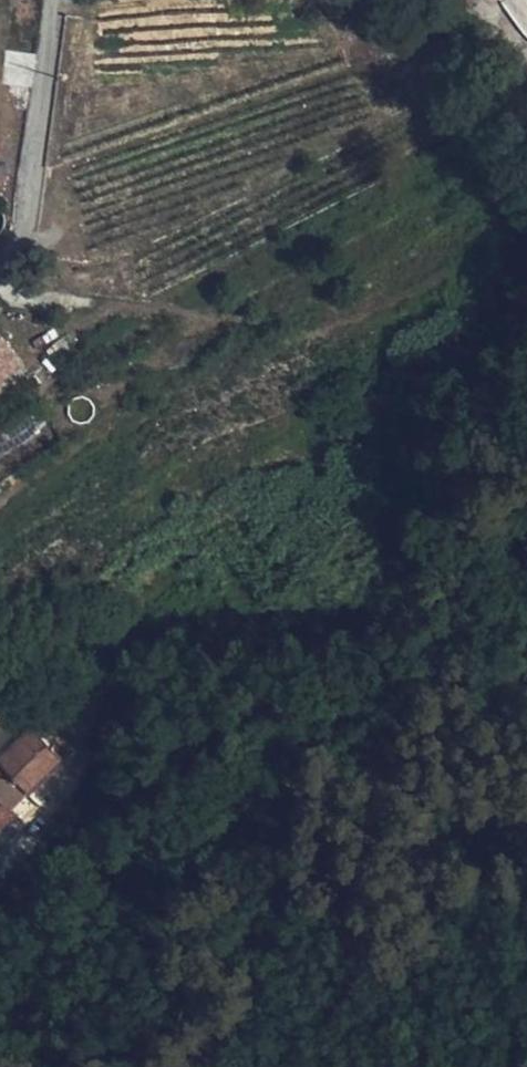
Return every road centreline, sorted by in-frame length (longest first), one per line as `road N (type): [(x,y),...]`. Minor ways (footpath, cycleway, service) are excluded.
road 1 (residential): [(0,263),(32,215),(57,0)]

